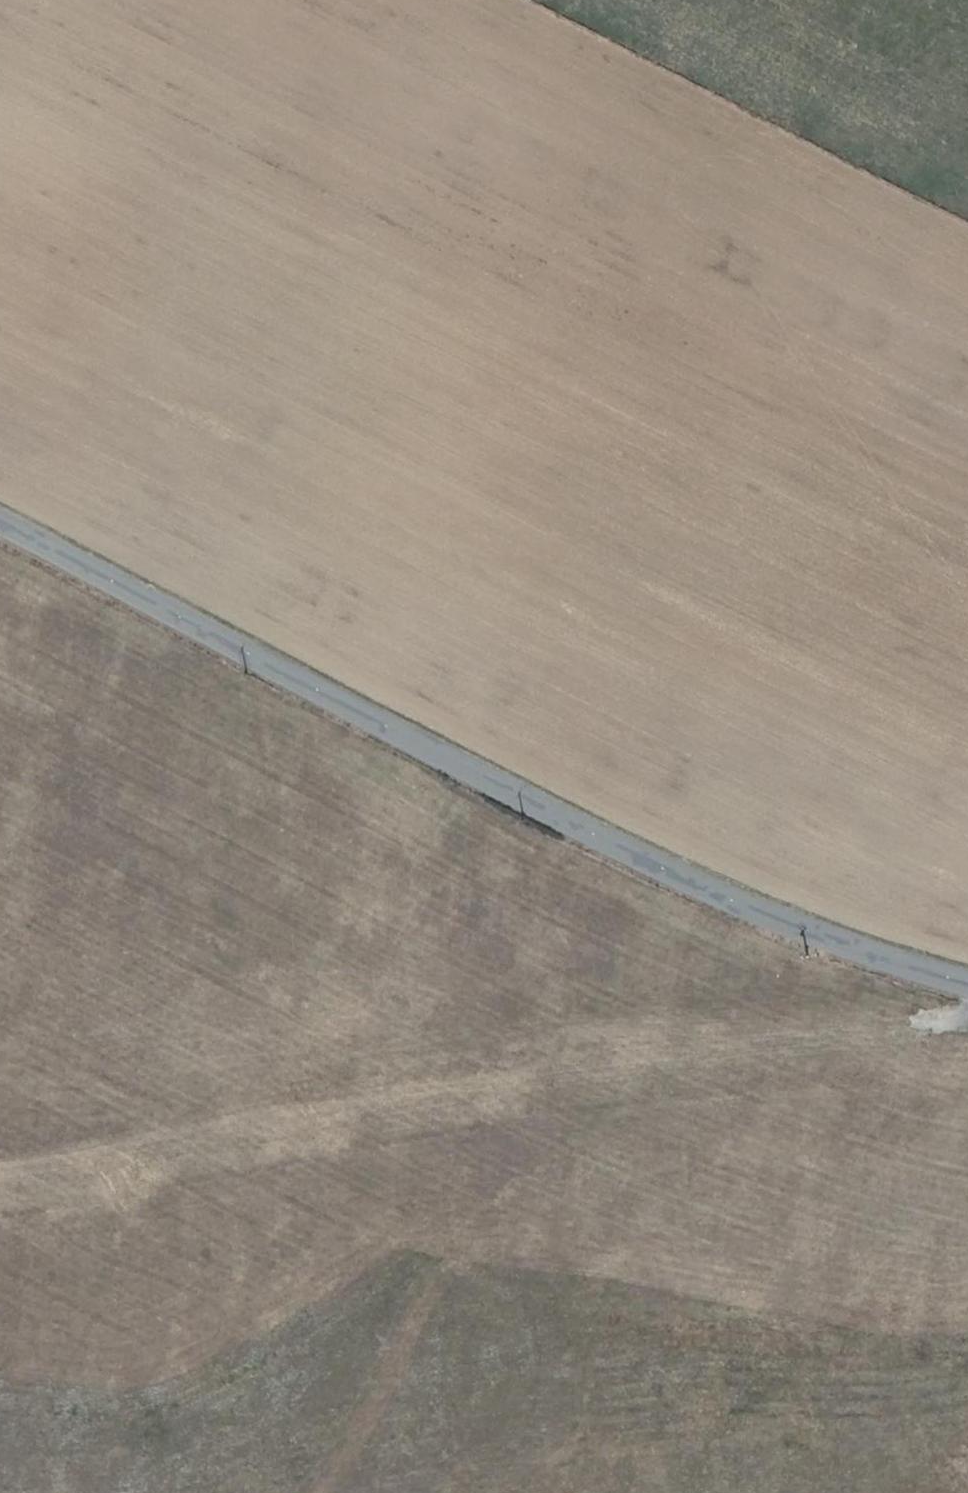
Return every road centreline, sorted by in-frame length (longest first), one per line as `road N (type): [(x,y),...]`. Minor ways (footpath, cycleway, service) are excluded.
road 1 (tertiary): [(967,986),(813,938),(619,857),(0,527)]
road 2 (track): [(967,1009),(956,1025),(692,1058),(0,1172)]

